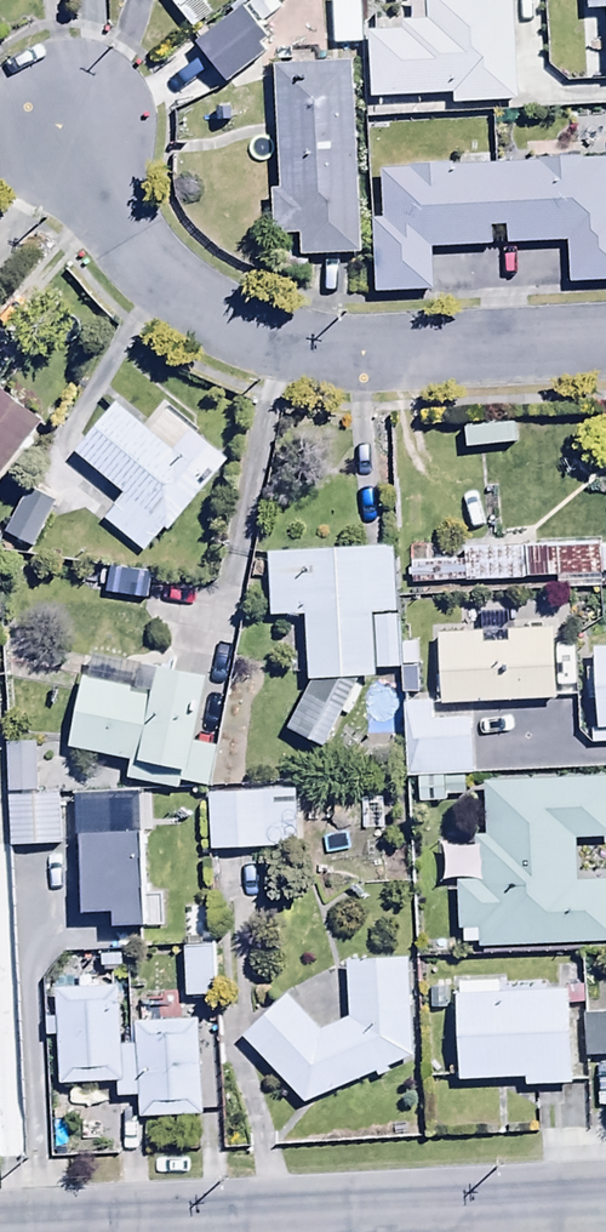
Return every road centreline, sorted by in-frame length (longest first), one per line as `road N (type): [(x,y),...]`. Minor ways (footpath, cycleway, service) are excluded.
road 1 (residential): [(56,113),(142,248),(223,320),(310,345),(384,350),(605,338)]
road 2 (tertiary): [(169,1231),(605,1211)]

